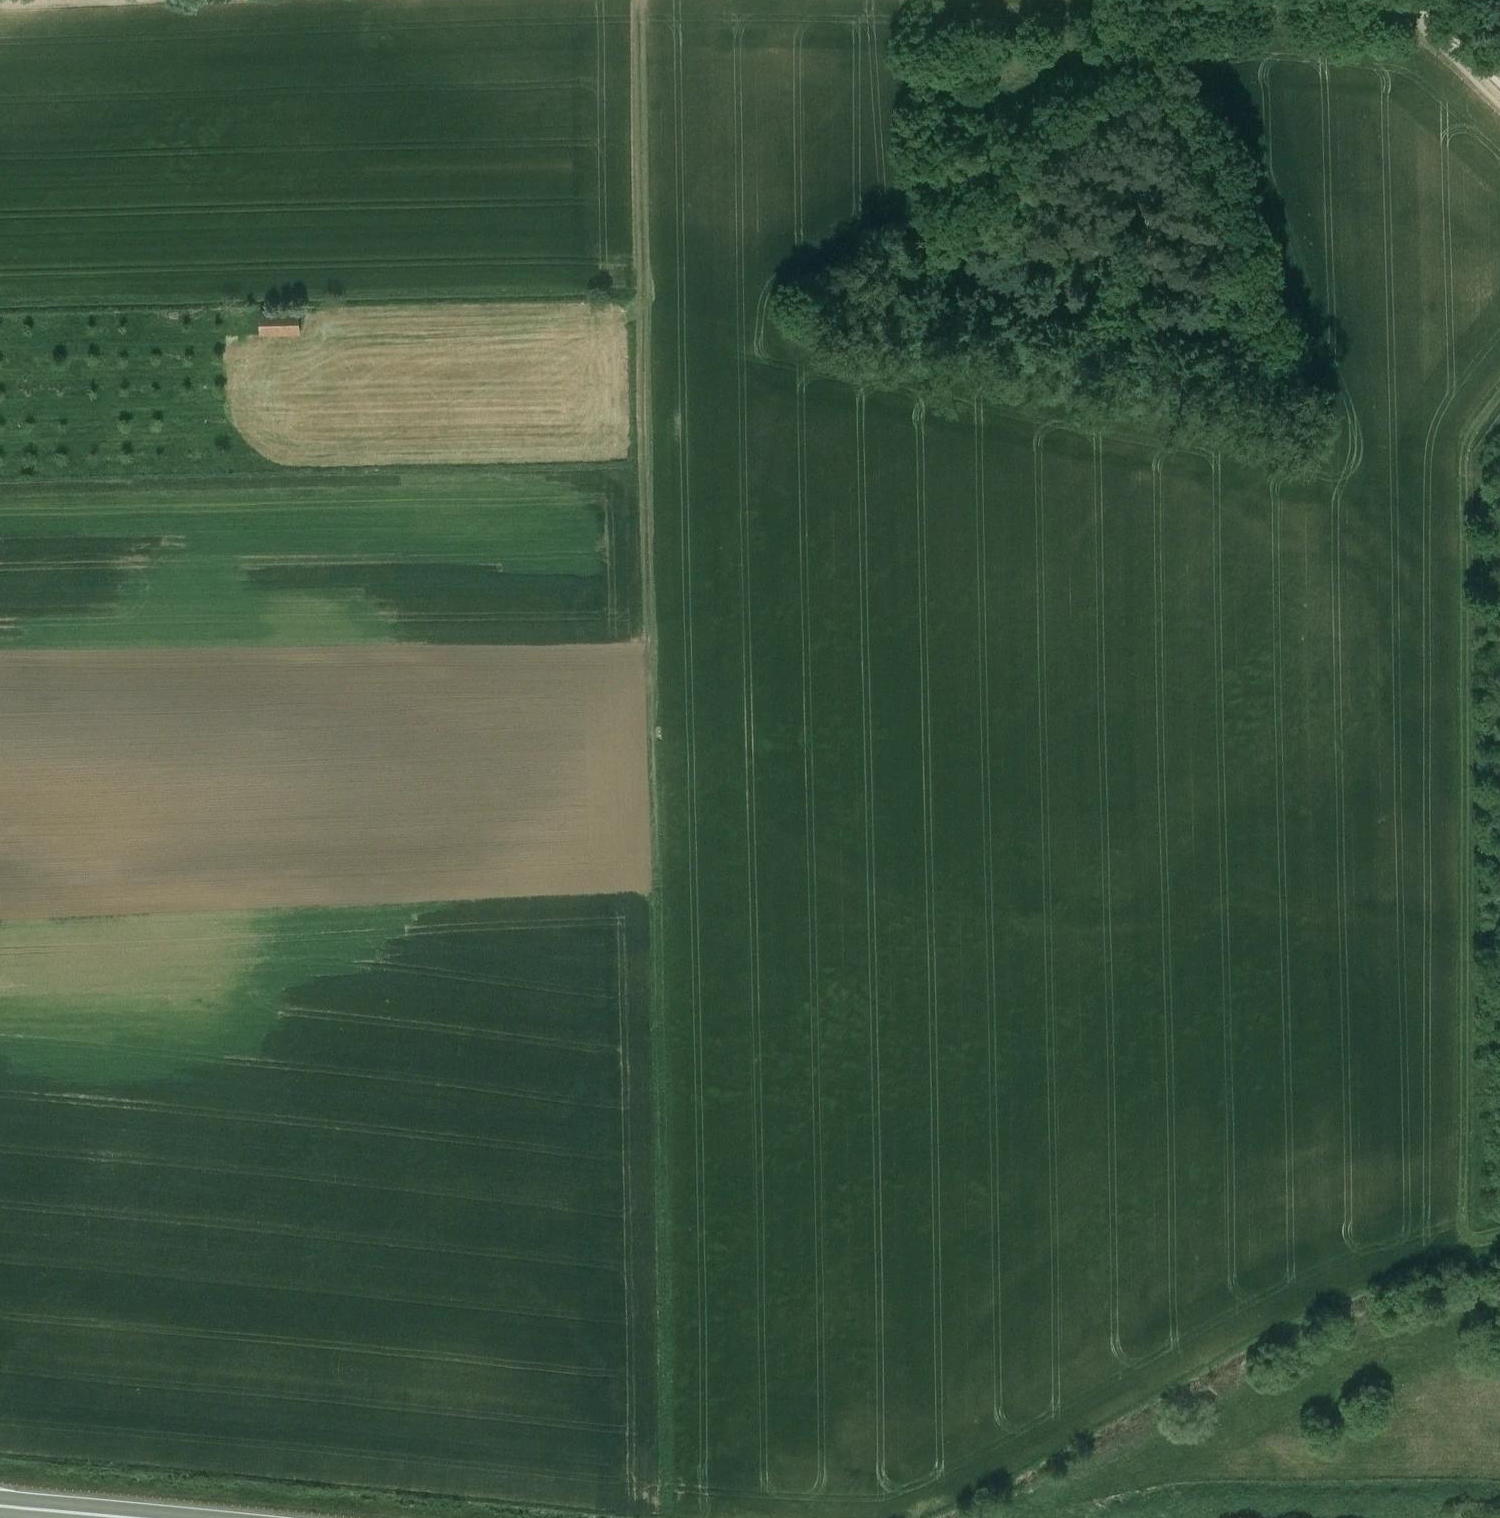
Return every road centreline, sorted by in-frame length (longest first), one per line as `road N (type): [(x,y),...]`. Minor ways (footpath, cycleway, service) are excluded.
road 1 (trunk): [(185,1517),(0,1500)]
road 2 (track): [(1223,0),(1405,11)]
road 3 (track): [(1405,11),(1499,102)]

